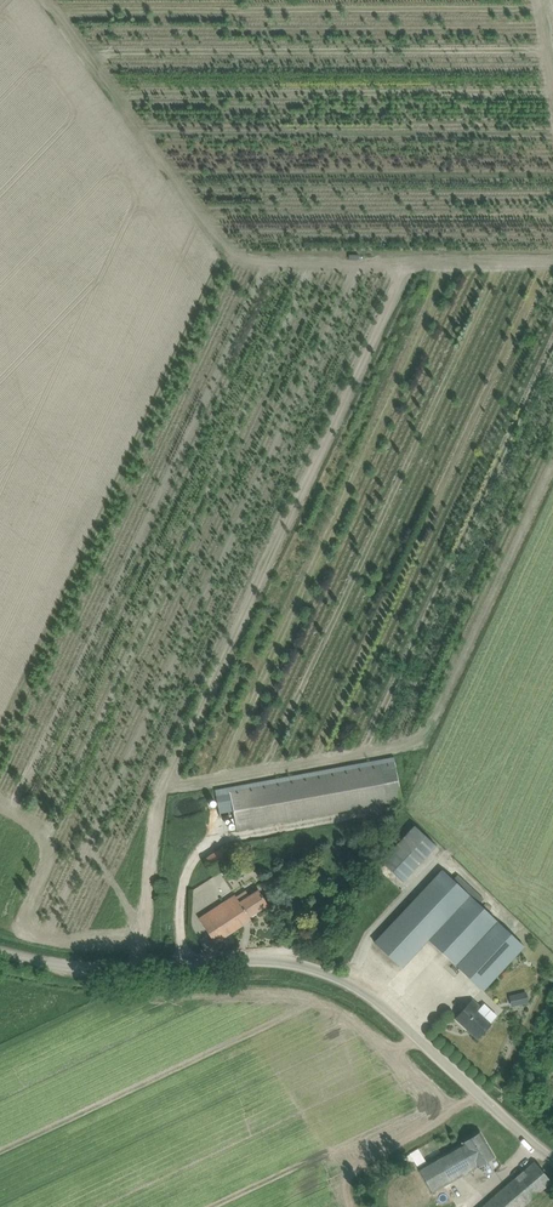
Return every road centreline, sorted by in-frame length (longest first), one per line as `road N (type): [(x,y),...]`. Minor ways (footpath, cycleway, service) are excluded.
road 1 (unclassified): [(552,1158),(374,998),(327,972),(265,958),(107,969),(0,951)]

